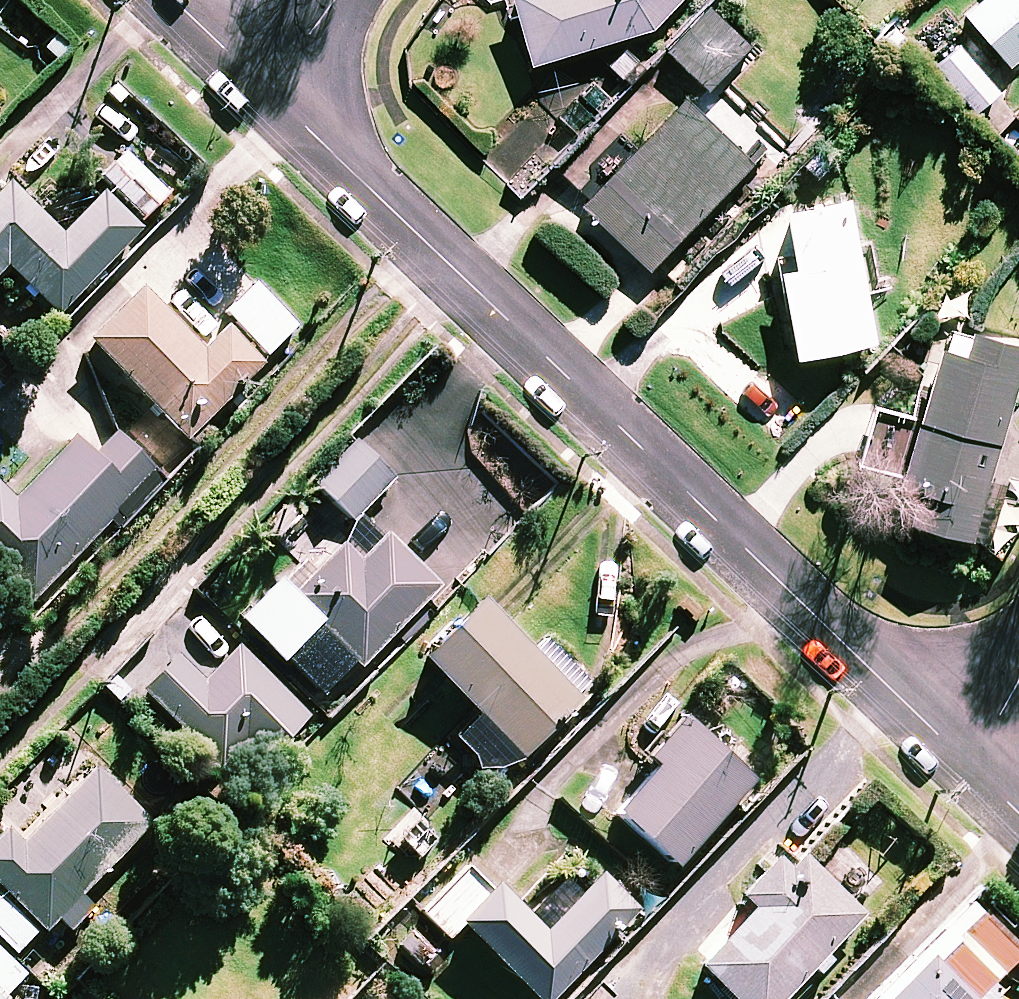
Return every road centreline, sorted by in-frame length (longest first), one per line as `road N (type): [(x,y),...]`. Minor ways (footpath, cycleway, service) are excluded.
road 1 (residential): [(973,765),(260,87)]
road 2 (residential): [(260,87),(169,0)]

